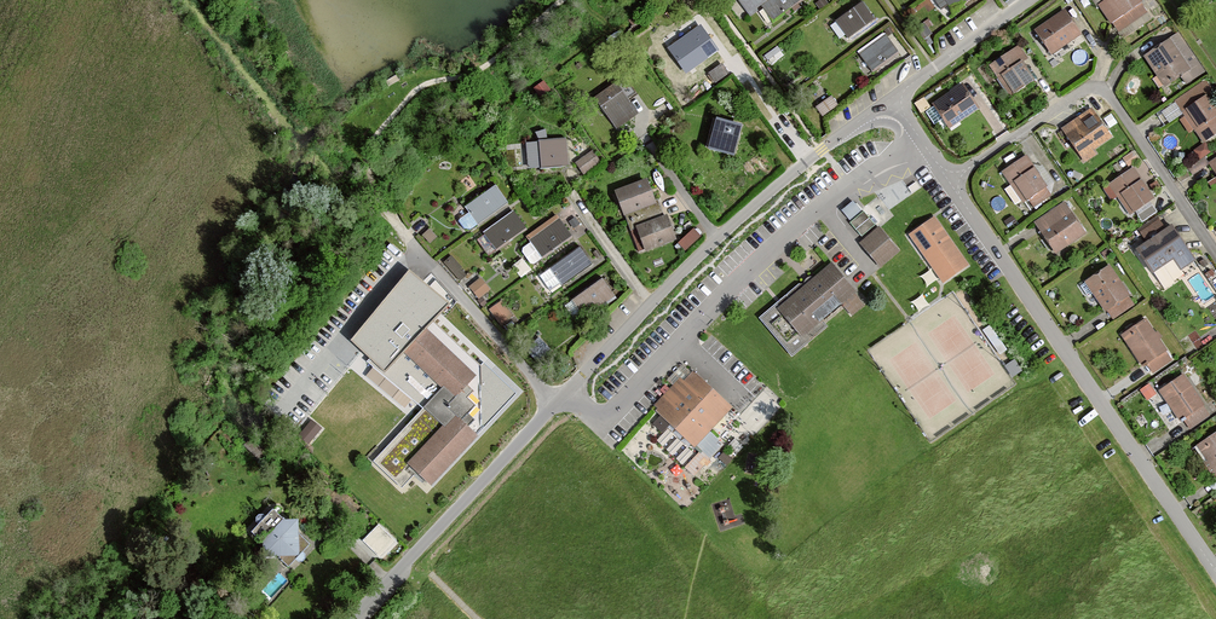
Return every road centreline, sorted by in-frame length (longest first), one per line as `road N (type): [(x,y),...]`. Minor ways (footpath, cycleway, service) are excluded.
road 1 (tertiary): [(354,618),(717,237),(844,134)]
road 2 (residential): [(949,181),(1215,569)]
road 3 (residential): [(949,181),(1096,88),(1215,248)]
road 4 (track): [(567,0),(487,64),(416,89),(364,162)]
road 5 (residential): [(893,98),(1029,0)]

